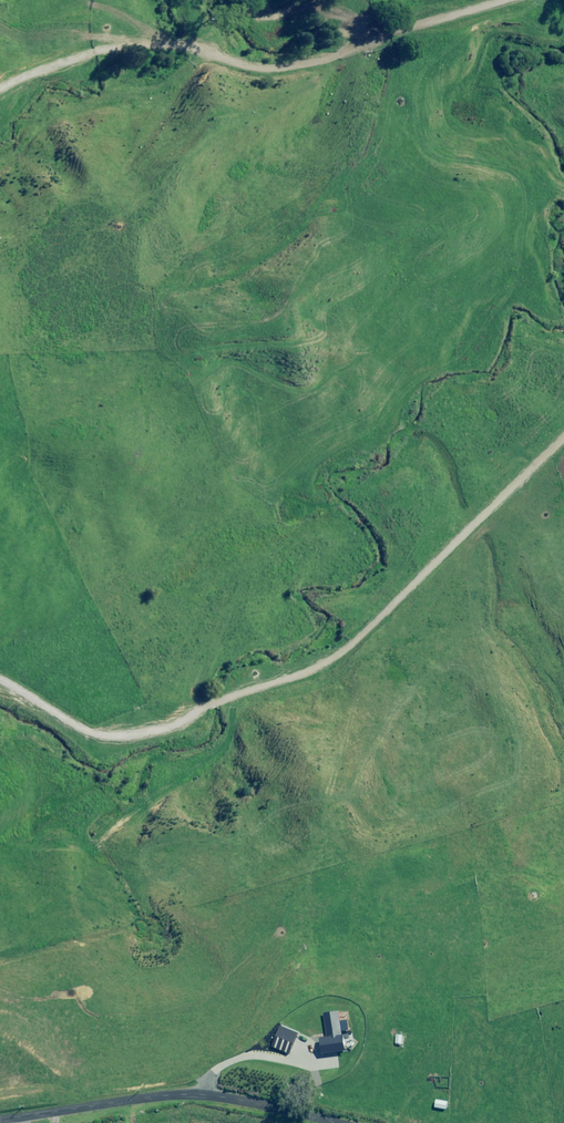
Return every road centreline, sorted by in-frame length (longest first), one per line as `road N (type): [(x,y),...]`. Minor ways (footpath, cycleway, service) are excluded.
road 1 (track): [(563,431),(317,661),(202,725),(91,728),(0,679)]
road 2 (track): [(0,97),(156,37),(300,68),(502,0)]
road 3 (residential): [(0,1121),(182,1094),(327,1122)]

